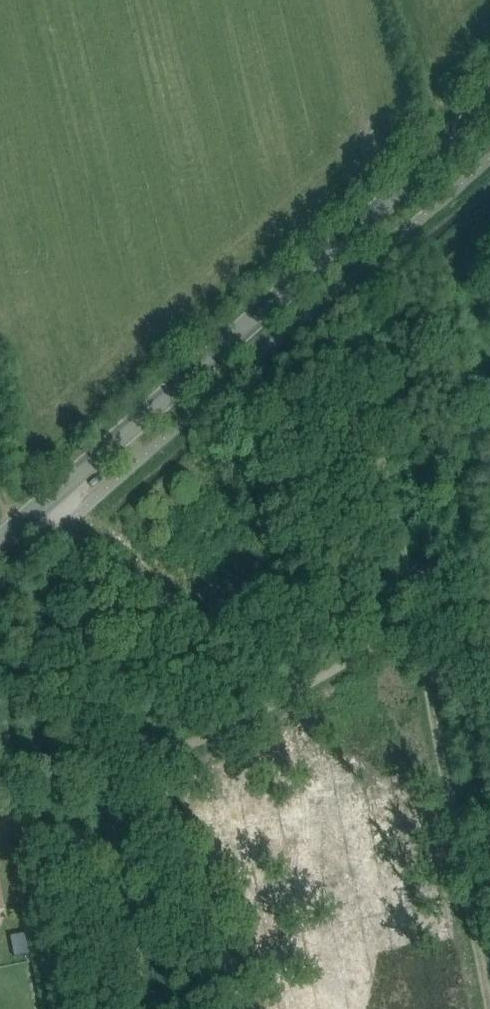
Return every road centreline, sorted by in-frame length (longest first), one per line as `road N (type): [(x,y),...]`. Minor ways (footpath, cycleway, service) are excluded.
road 1 (track): [(489,981),(429,695),(383,399),(489,350)]
road 2 (tertiary): [(0,541),(351,235),(489,100)]
road 3 (unclassified): [(56,1008),(0,725)]

